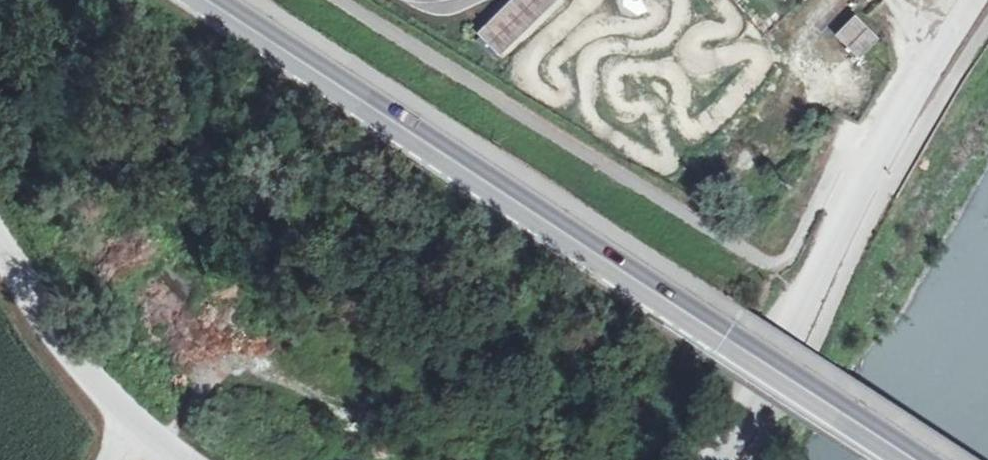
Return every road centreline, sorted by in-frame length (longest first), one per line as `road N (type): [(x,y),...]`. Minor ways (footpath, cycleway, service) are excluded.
road 1 (secondary): [(204,0),(908,459)]
road 2 (unclassified): [(713,459),(869,157),(964,0)]
road 3 (unclassified): [(0,248),(136,430)]

